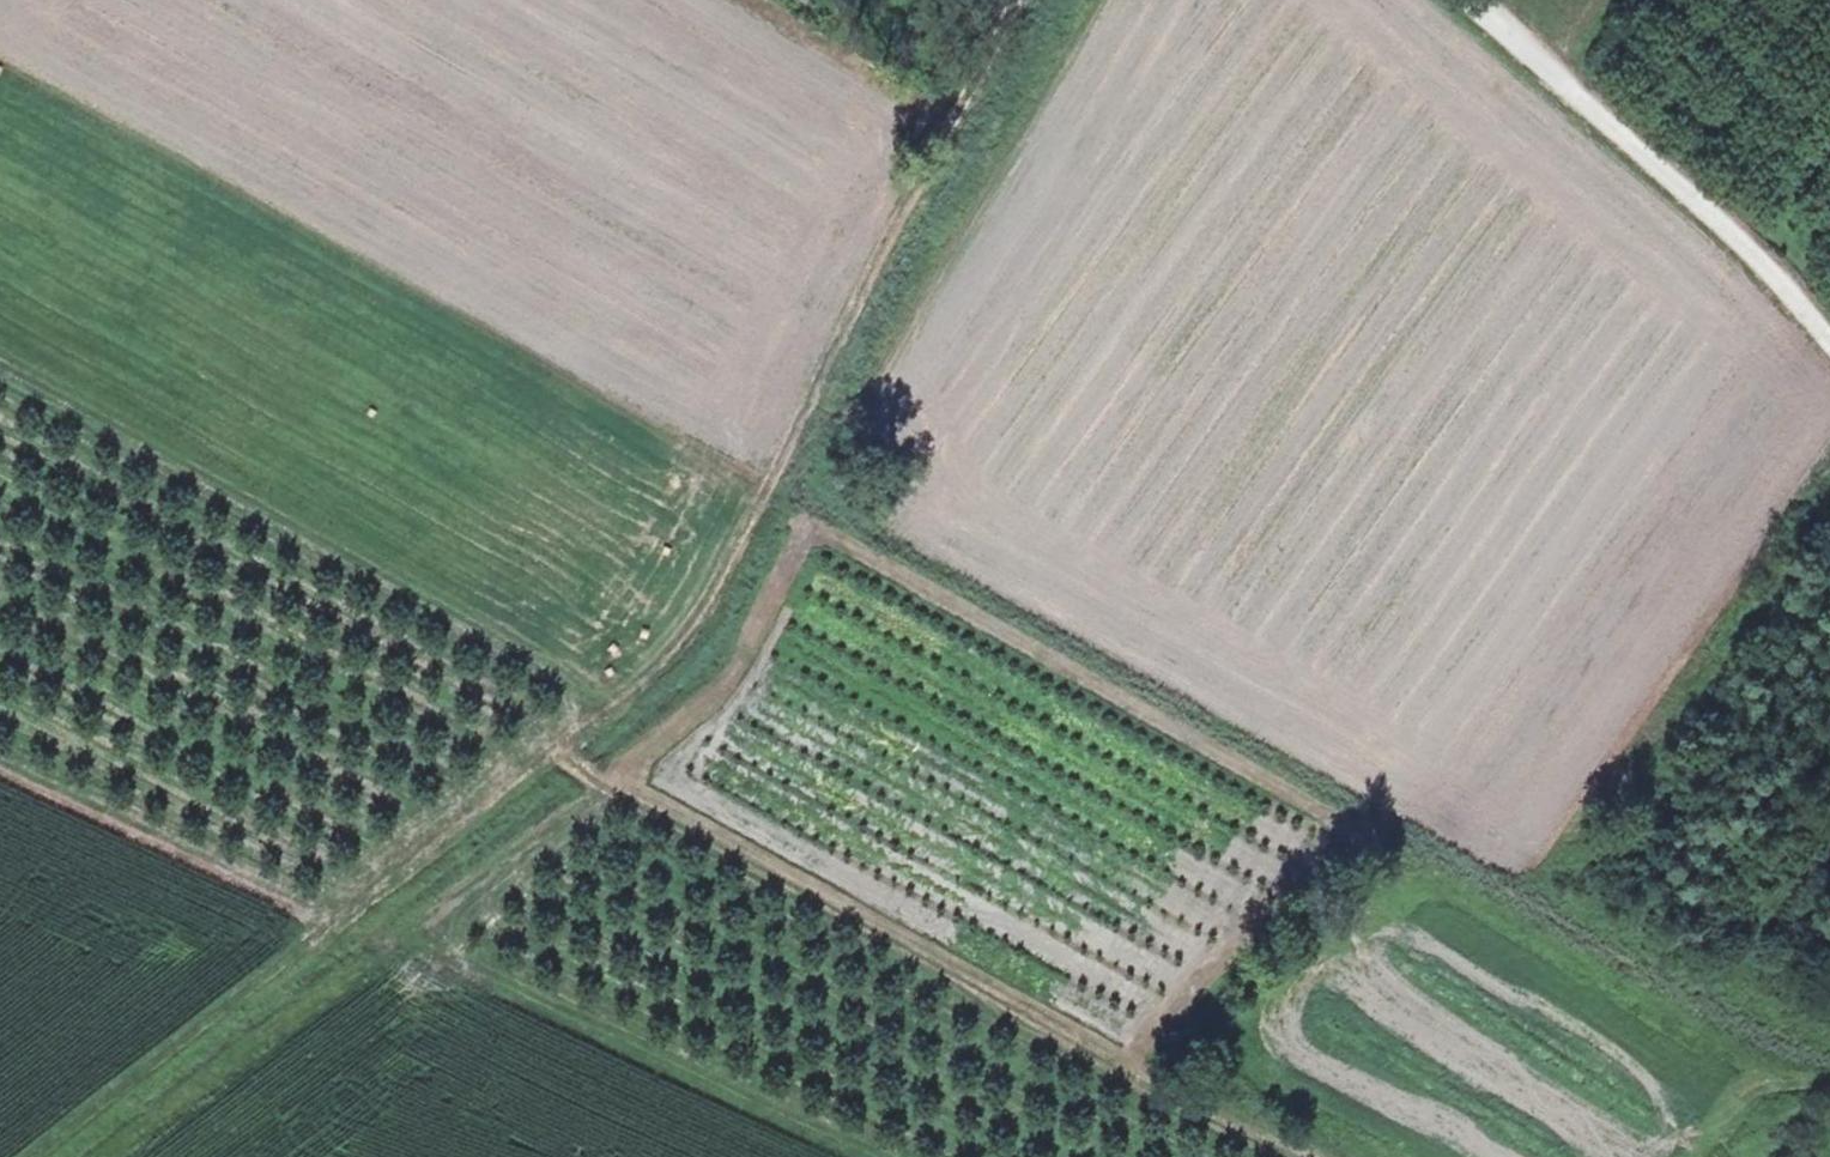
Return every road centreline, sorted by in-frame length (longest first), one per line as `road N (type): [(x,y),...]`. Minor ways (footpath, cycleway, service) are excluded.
road 1 (track): [(1017,0),(978,100),(808,455),(691,644),(614,719),(60,1156)]
road 2 (track): [(1829,348),(1773,274),(1468,0)]
road 3 (track): [(1829,1078),(1785,1080),(1731,1104),(1731,1156)]

